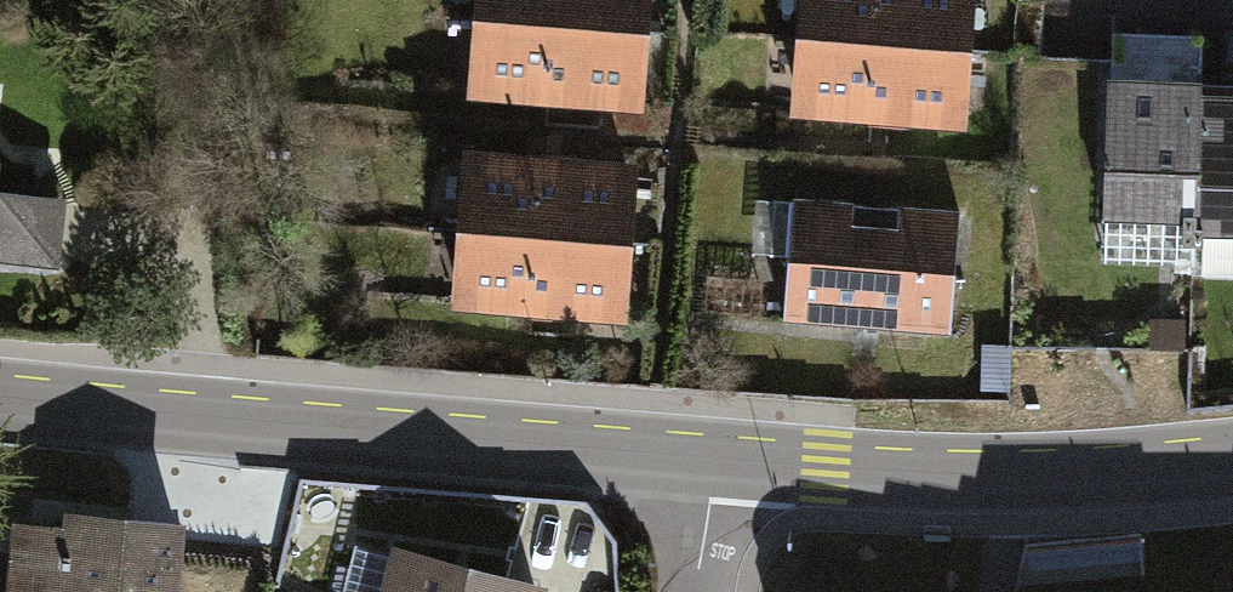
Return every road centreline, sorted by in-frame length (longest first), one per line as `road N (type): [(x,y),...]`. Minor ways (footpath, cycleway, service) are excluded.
road 1 (secondary): [(704,456),(0,408)]
road 2 (secondary): [(1232,456),(1024,474),(704,456)]
road 3 (residential): [(696,591),(704,456)]

